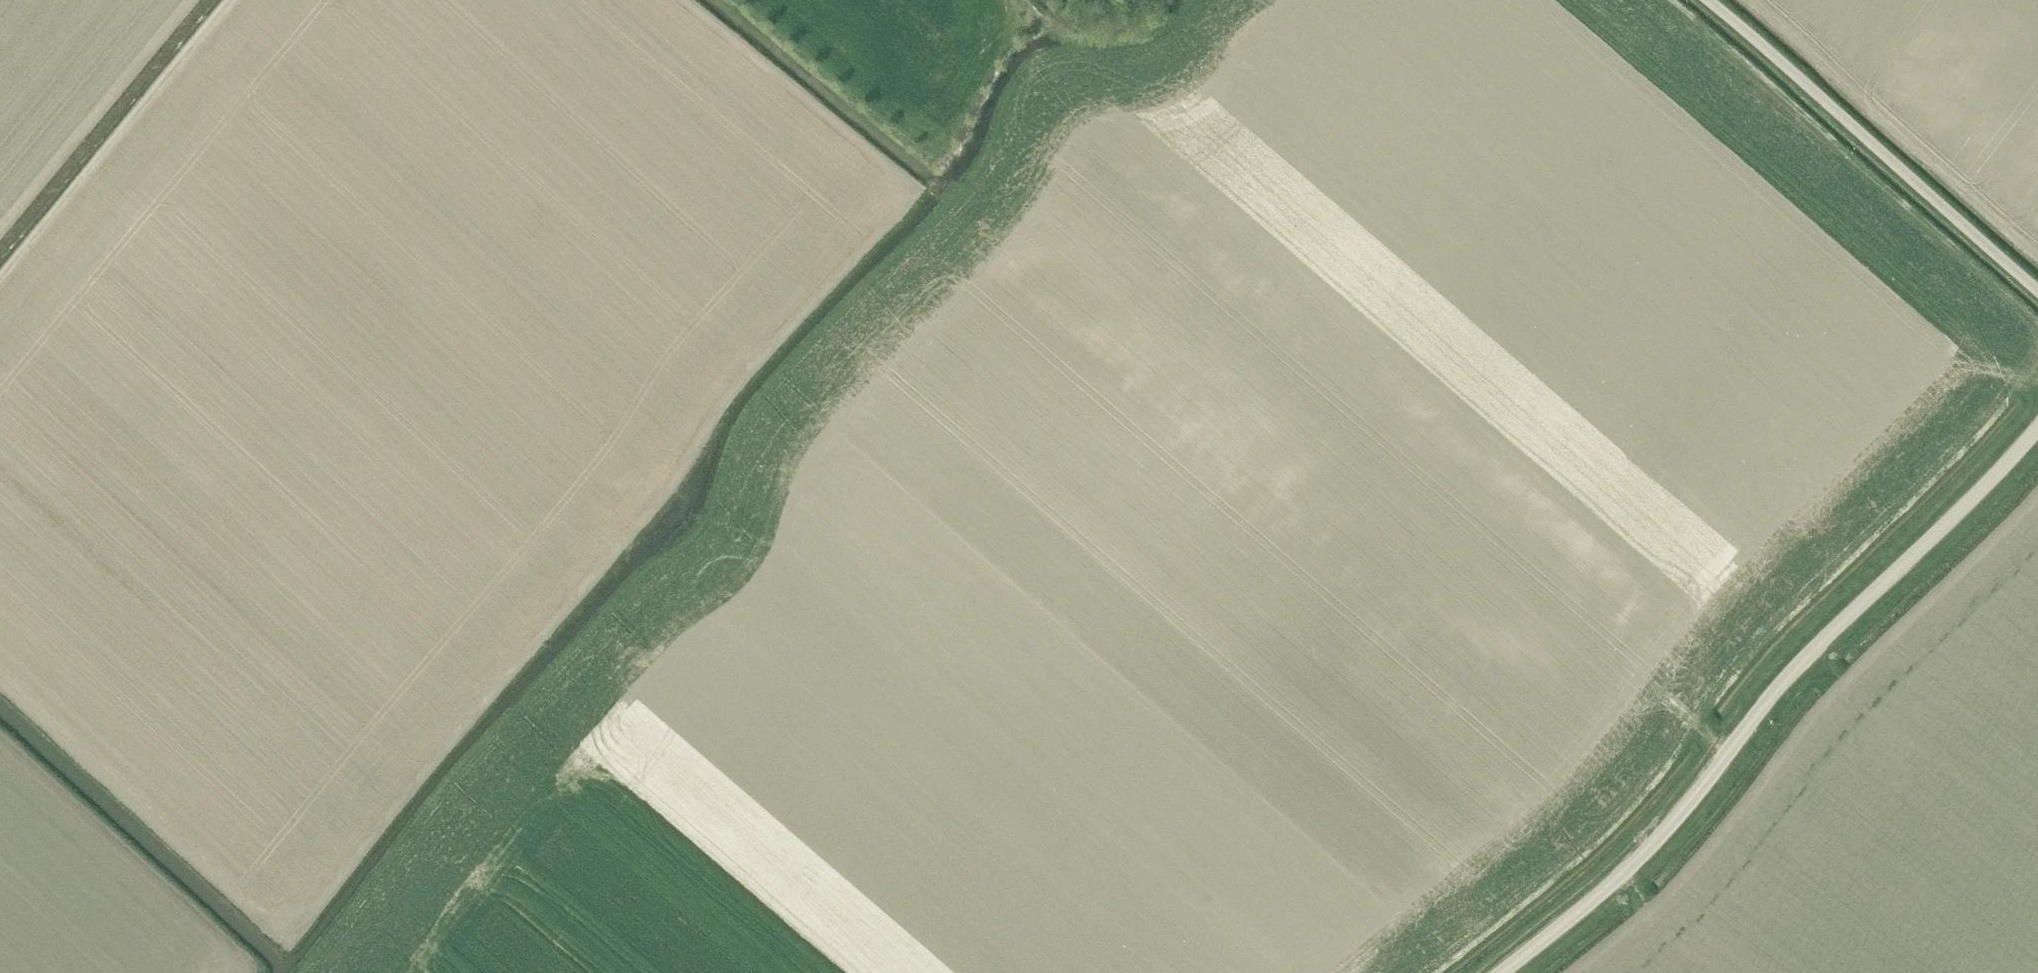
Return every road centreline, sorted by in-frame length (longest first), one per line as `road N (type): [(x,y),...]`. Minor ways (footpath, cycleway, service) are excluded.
road 1 (unclassified): [(1498,972),(1651,841),(1783,681),(2037,422)]
road 2 (unclassified): [(2037,288),(1709,0)]

